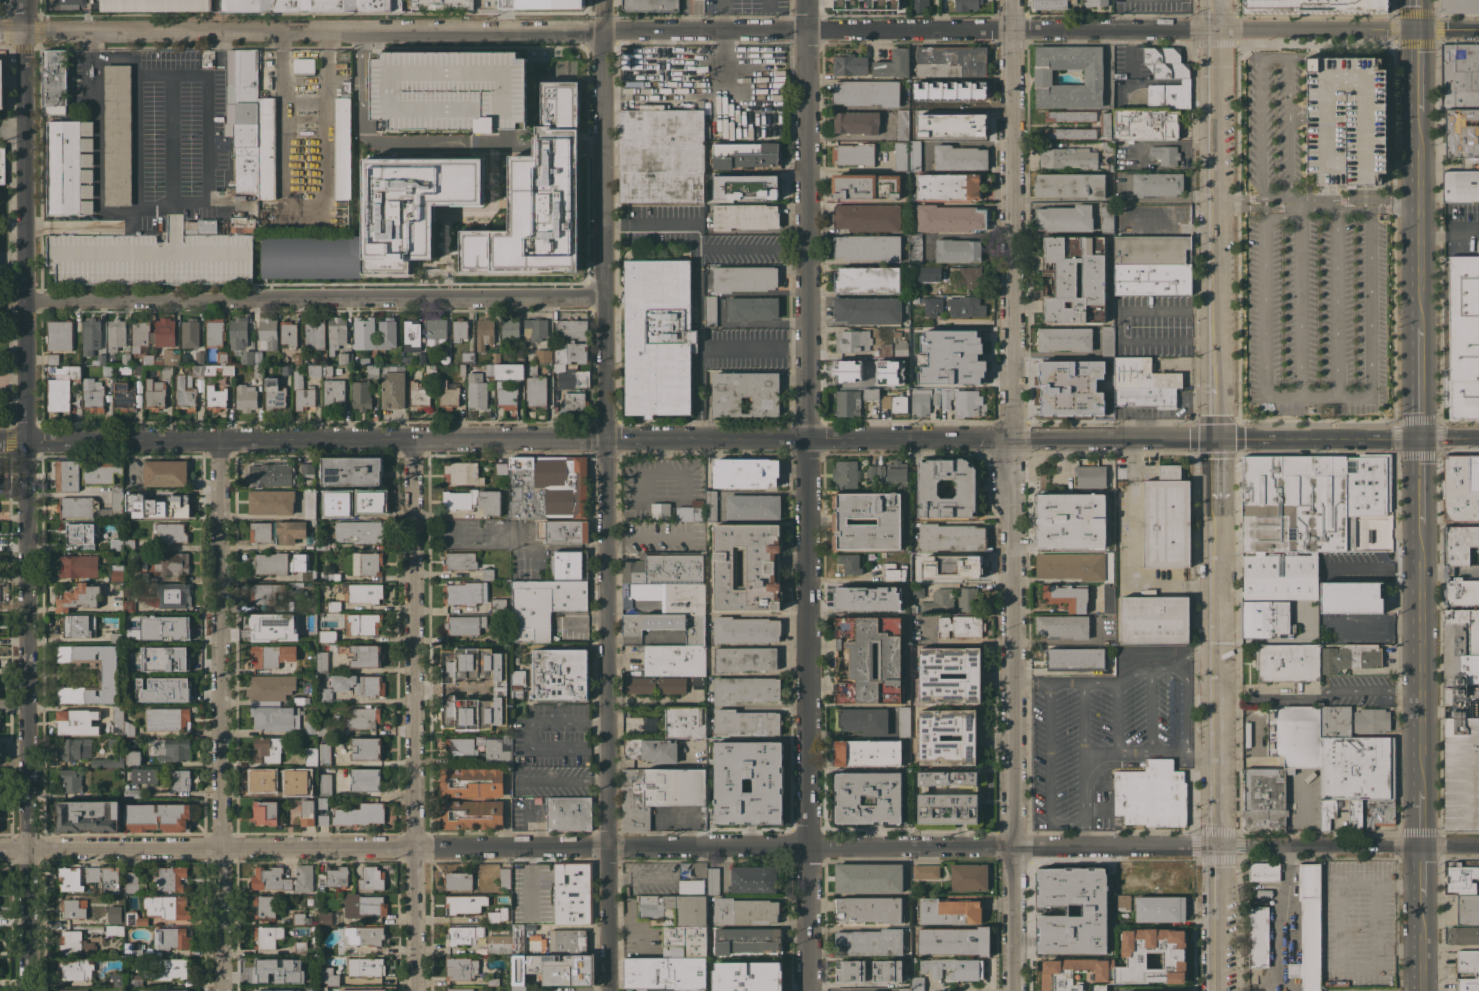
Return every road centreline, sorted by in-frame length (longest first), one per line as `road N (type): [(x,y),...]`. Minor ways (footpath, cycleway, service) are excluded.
road 1 (residential): [(1478,29),(0,33)]
road 2 (residential): [(1478,848),(0,848)]
road 3 (tertiary): [(1420,439),(0,441)]
road 4 (residential): [(30,990),(22,0)]
road 5 (residential): [(610,990),(605,0)]
road 6 (residential): [(810,990),(807,0)]
road 7 (residential): [(1013,990),(1014,0)]
road 8 (secondary): [(1422,990),(1413,29)]
road 9 (residential): [(1217,990),(1219,339)]
road 10 (residential): [(606,300),(27,303)]
road 11 (residential): [(416,990),(419,441)]
road 12 (residential): [(224,990),(223,441)]
road 13 (residential): [(1219,306),(1213,0)]

